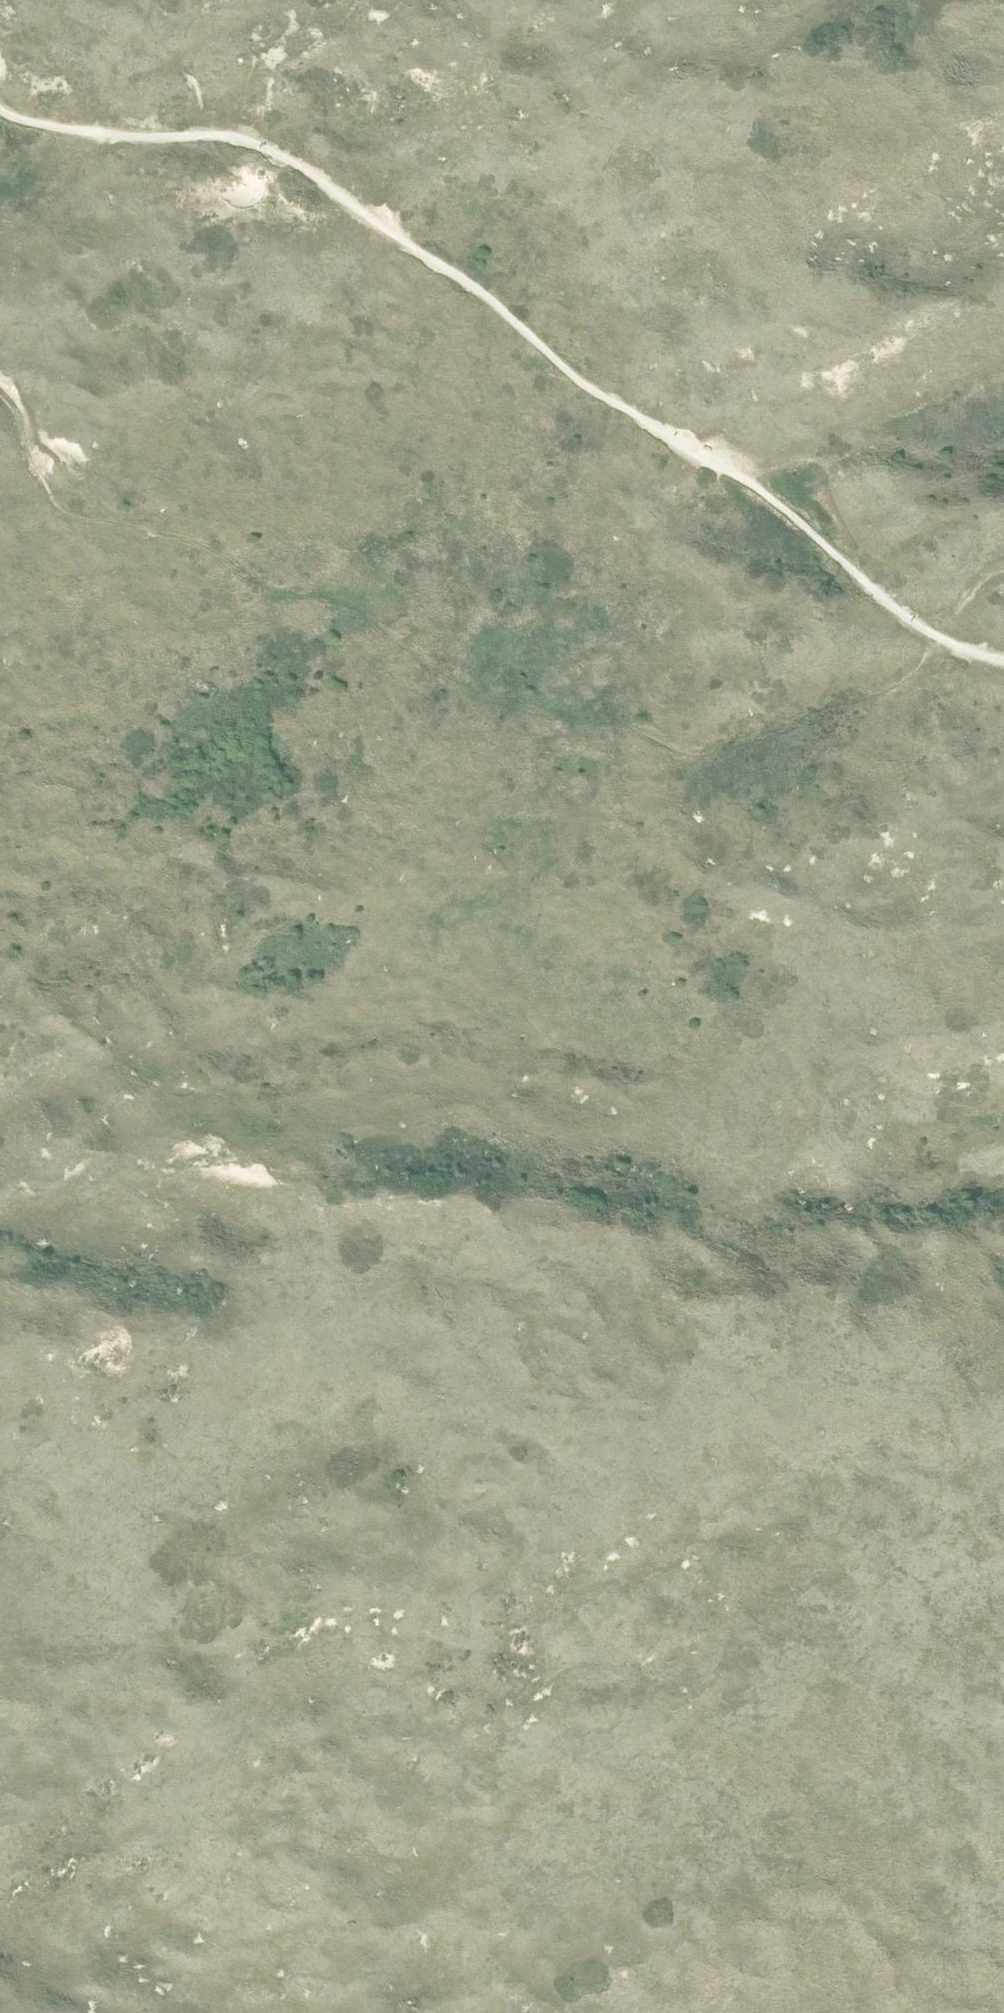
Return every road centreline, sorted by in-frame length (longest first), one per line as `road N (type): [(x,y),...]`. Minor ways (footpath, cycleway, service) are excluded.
road 1 (track): [(1003,663),(943,644),(887,612),(791,528),(662,443),(460,283),(271,156),(221,137),(138,140),(42,127),(0,112)]

